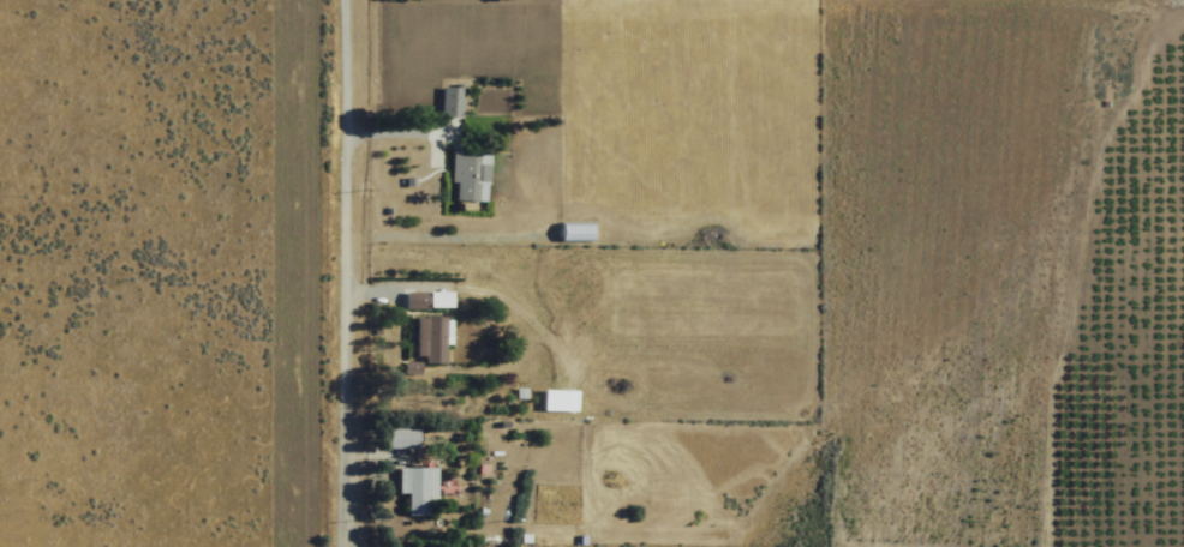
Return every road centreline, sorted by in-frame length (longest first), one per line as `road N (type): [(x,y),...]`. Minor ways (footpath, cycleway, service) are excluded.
road 1 (residential): [(343,0),(335,546)]

